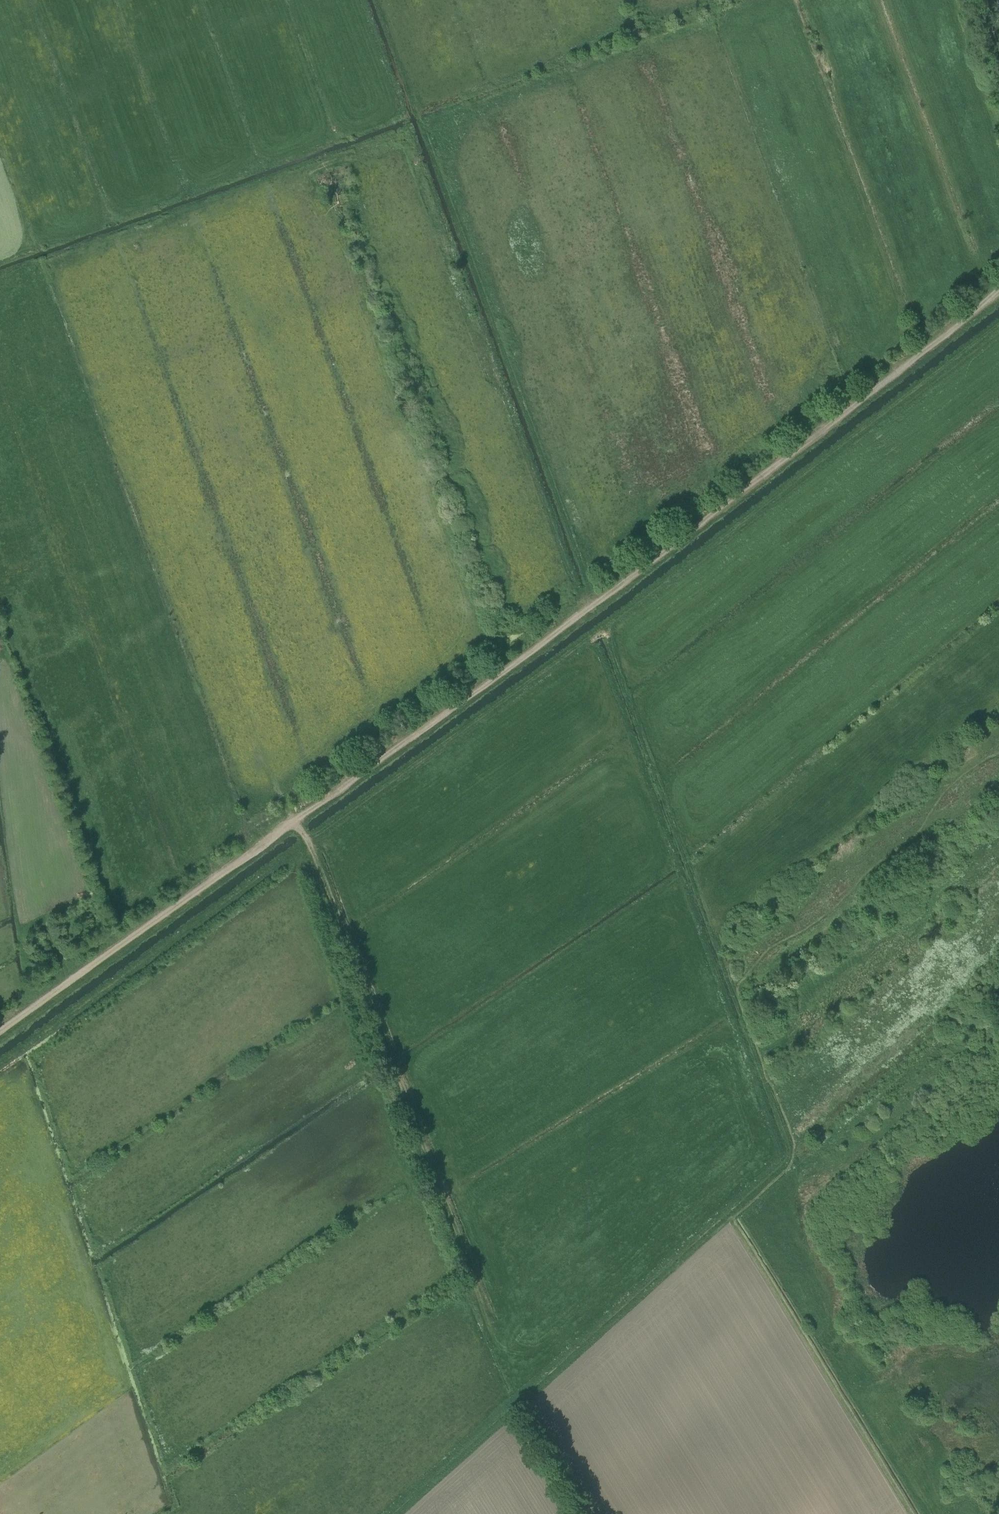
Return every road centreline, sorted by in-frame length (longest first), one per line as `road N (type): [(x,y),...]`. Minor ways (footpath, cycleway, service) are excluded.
road 1 (track): [(0,1031),(593,606),(998,294)]
road 2 (track): [(467,1258),(299,816)]
road 3 (track): [(589,1513),(527,1407)]

